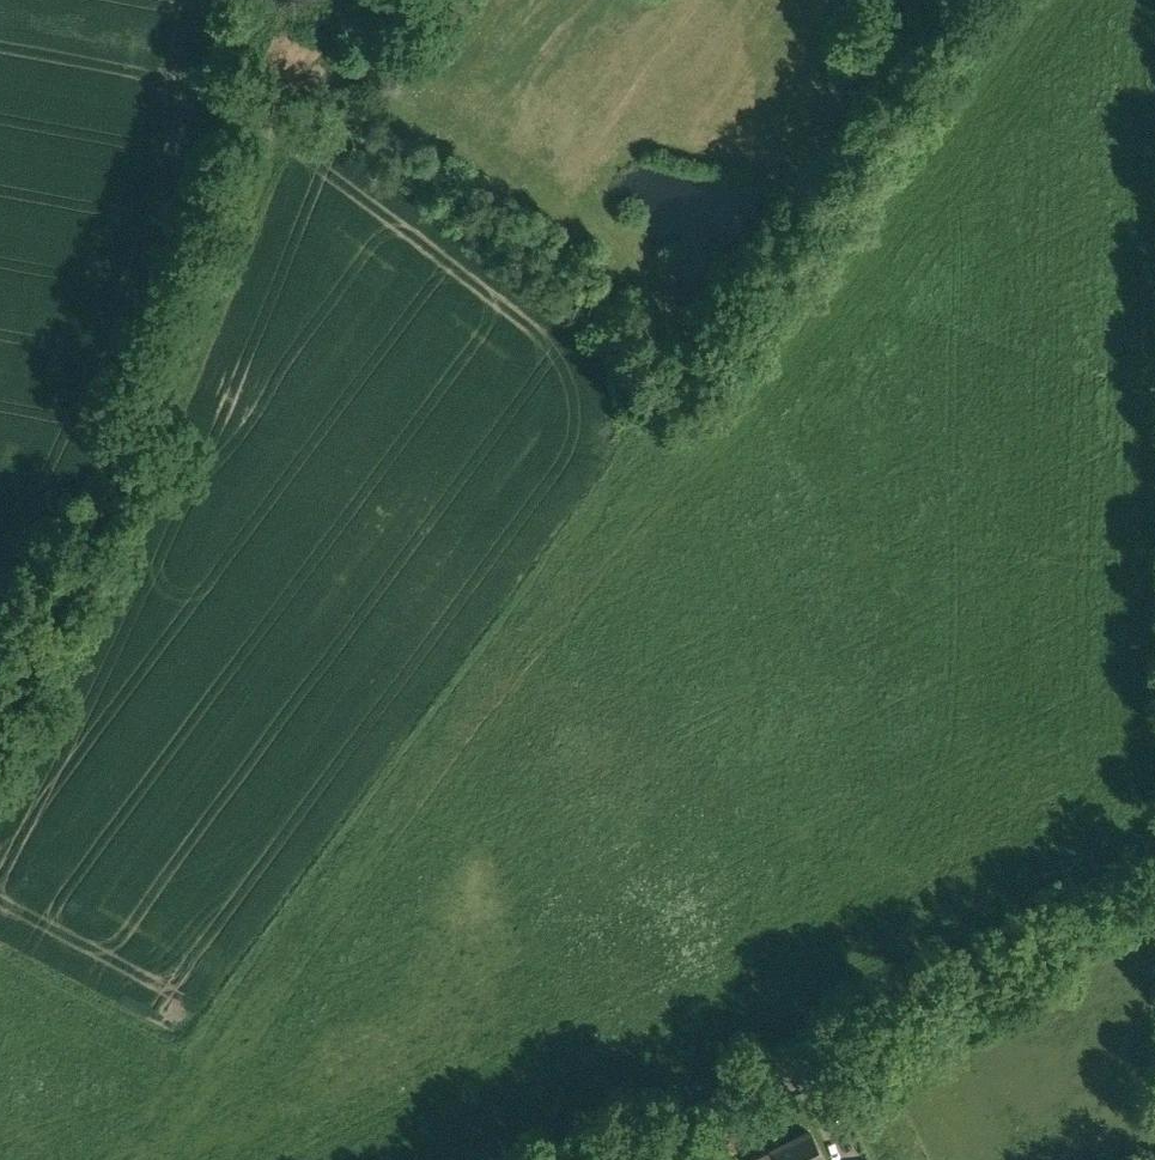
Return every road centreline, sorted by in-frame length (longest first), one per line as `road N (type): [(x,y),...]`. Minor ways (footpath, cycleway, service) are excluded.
road 1 (track): [(0,744),(116,519),(293,114),(375,80),(413,0)]
road 2 (residential): [(1154,879),(585,1159)]

